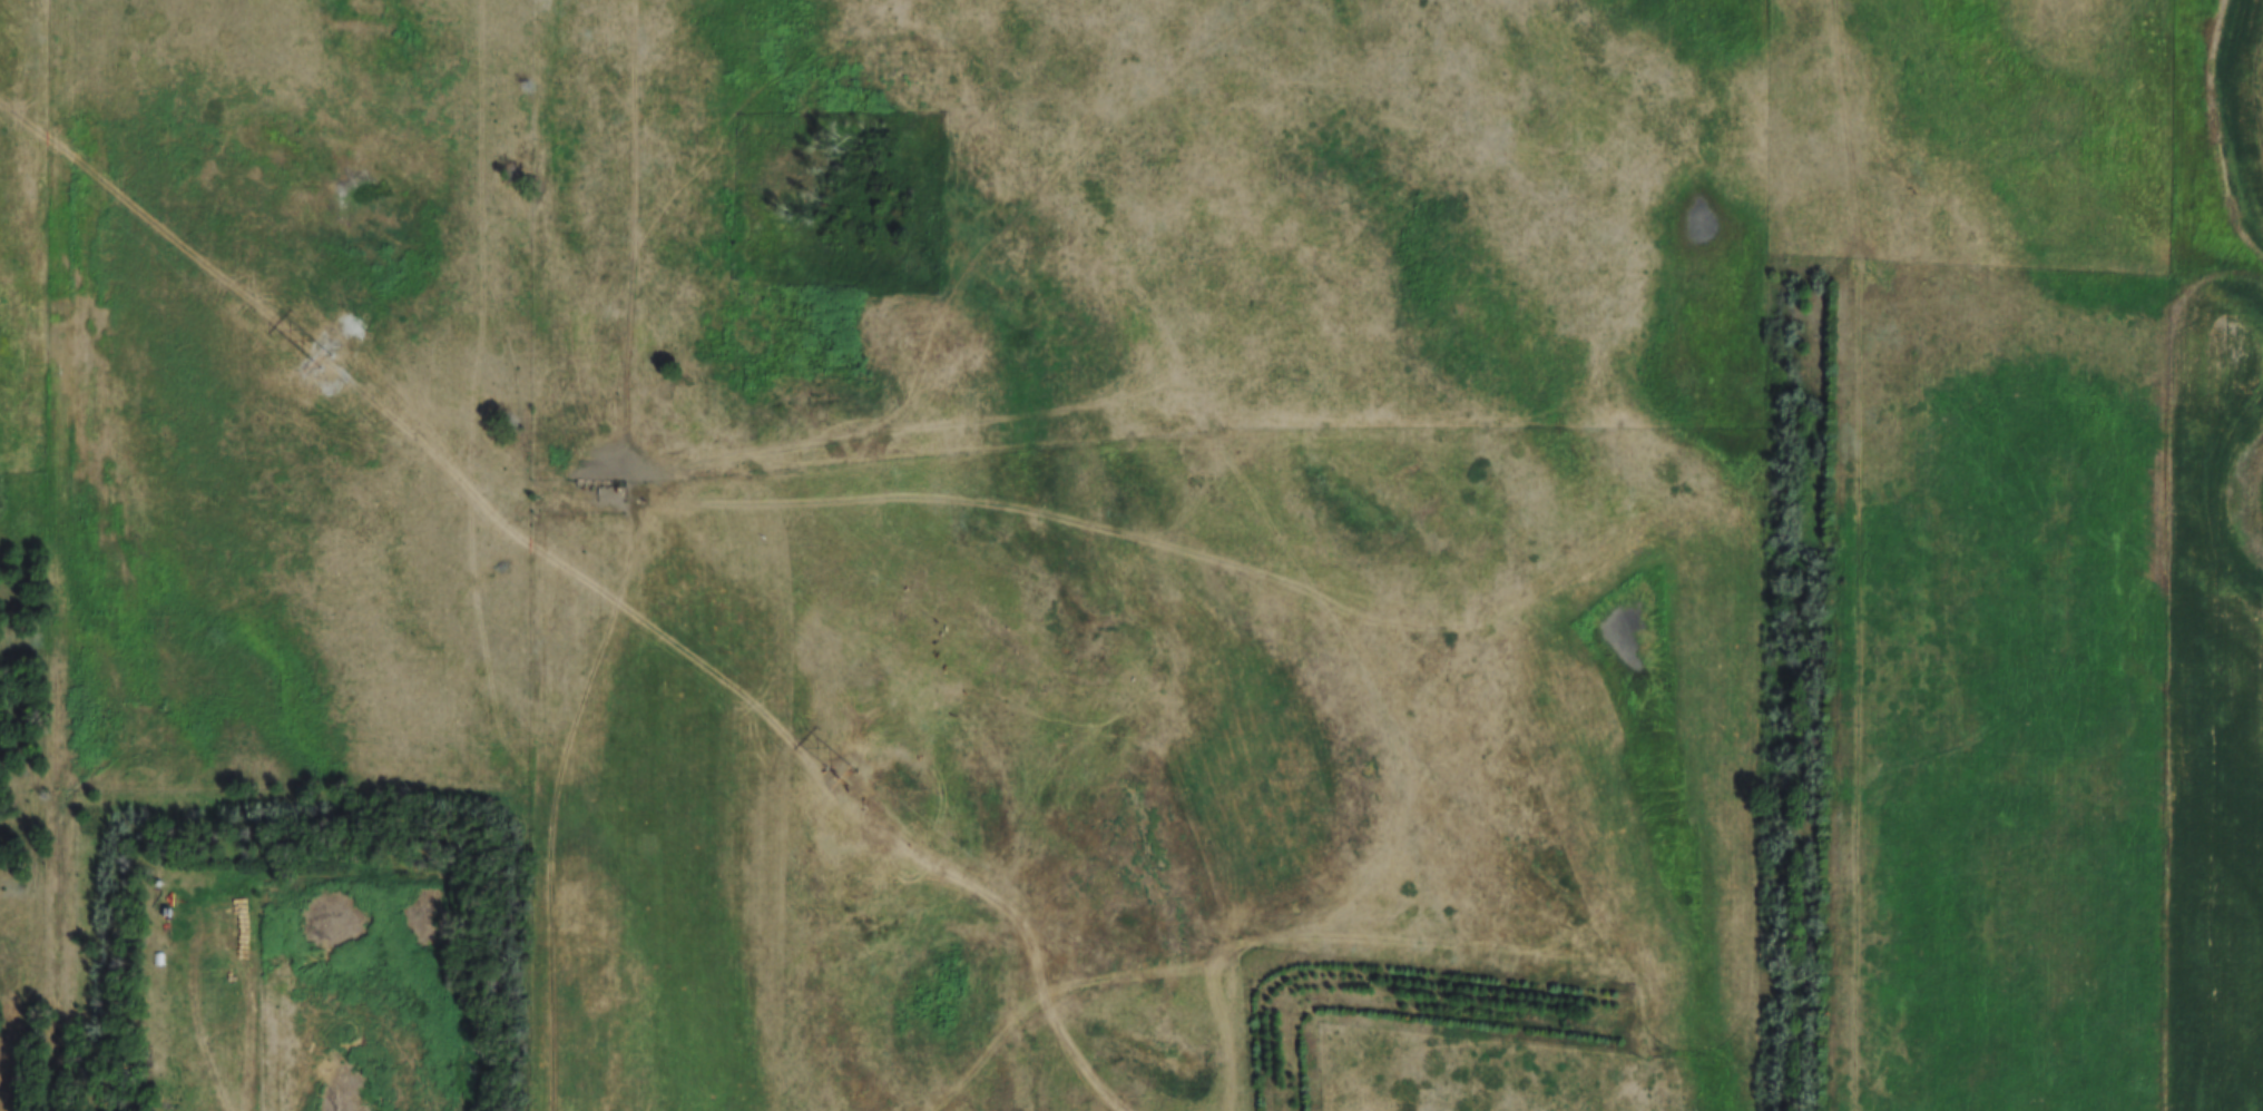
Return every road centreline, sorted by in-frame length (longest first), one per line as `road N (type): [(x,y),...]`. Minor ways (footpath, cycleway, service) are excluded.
road 1 (track): [(903,0),(1008,102),(1098,217),(1236,474),(1428,775),(1633,971),(1650,1010),(1663,1110)]
road 2 (track): [(2187,0),(2175,1110)]

